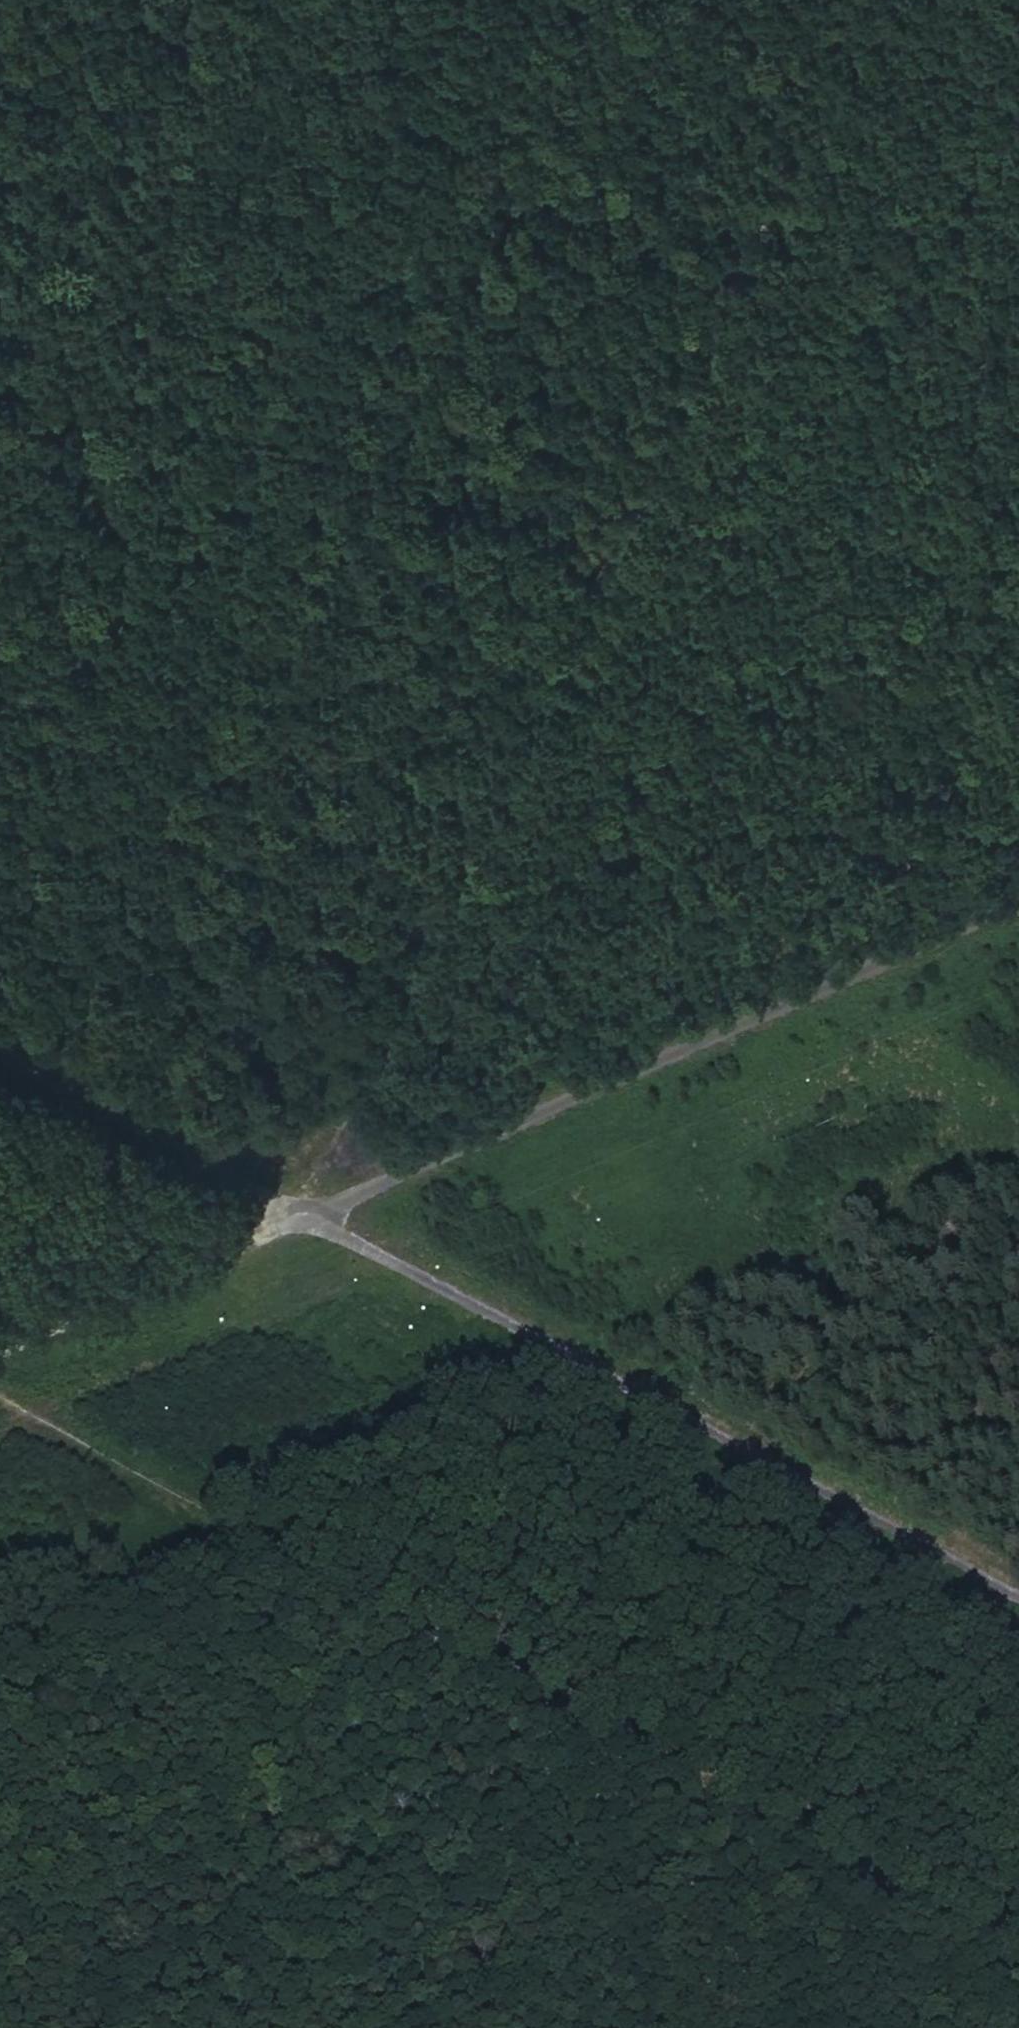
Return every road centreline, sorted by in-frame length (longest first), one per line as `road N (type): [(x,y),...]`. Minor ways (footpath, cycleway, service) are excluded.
road 1 (track): [(887,0),(302,1218)]
road 2 (track): [(1018,1948),(0,1395)]
road 3 (track): [(0,1055),(1018,1602)]

